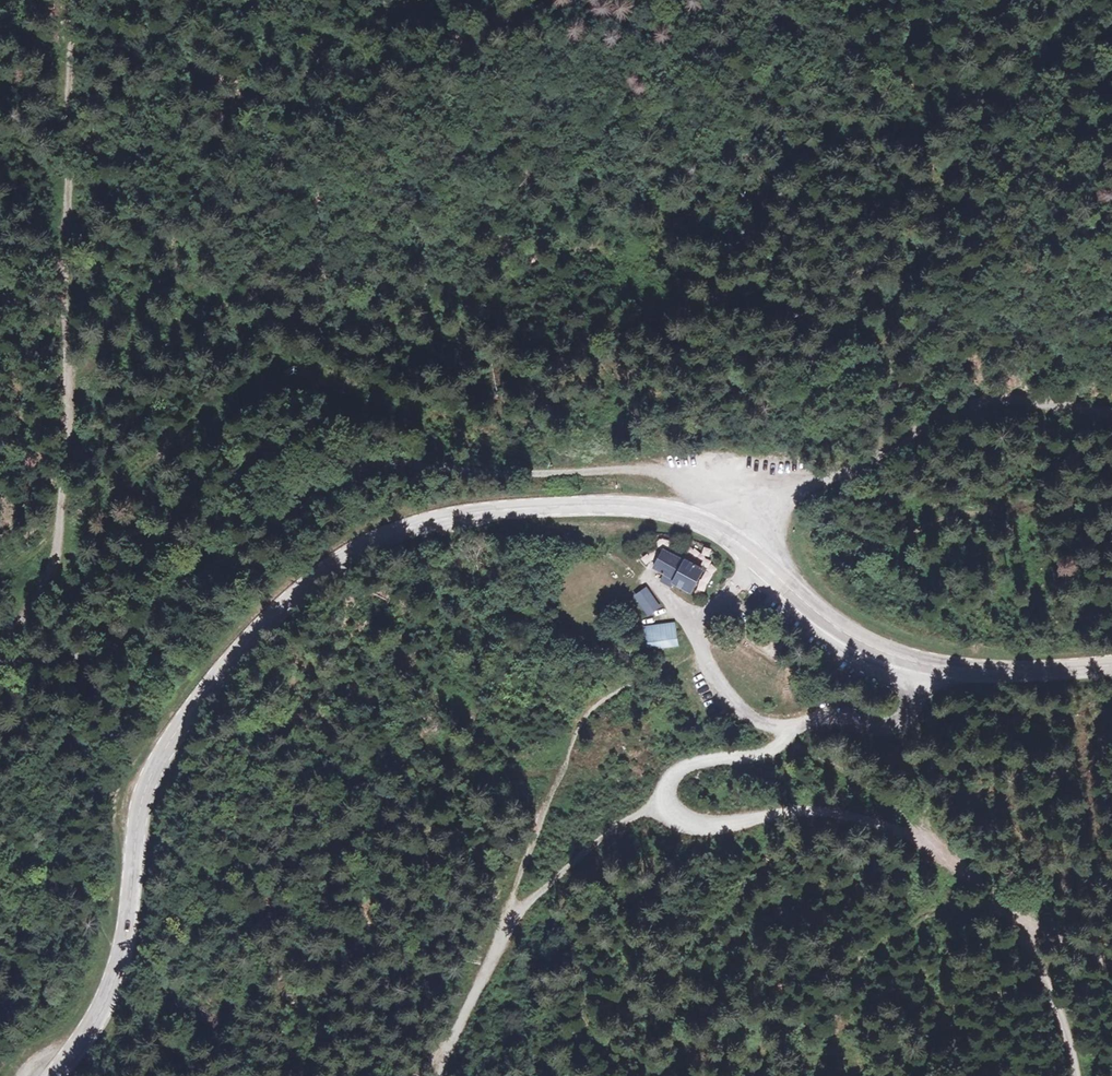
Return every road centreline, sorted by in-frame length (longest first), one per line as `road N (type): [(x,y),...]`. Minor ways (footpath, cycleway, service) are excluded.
road 1 (secondary): [(725,531),(687,514),(576,504),(404,527),(319,572),(192,706),(141,795),(127,934),(106,1005),(53,1075)]
road 2 (track): [(0,672),(93,647),(226,551),(310,503),(377,482),(662,466),(699,487),(725,531)]
road 3 (unclassified): [(785,734),(764,755),(683,766),(668,782),(670,807),(684,819),(712,824),(812,809),(848,813),(891,823),(948,857),(1032,941),(1048,968),(1077,1075)]
road 4 (track): [(79,0),(58,107),(73,351),(66,530),(0,666)]
road 5 (unclassified): [(1111,413),(1000,398),(971,404),(725,531)]
road 6 (track): [(443,1075),(515,909),(667,796)]
road 7 (secondary): [(915,665),(826,618),(725,531)]
road 8 (secondary): [(1111,662),(997,672),(915,665)]
road 9 (unclassified): [(785,734),(829,717),(893,721),(911,700),(915,665)]

